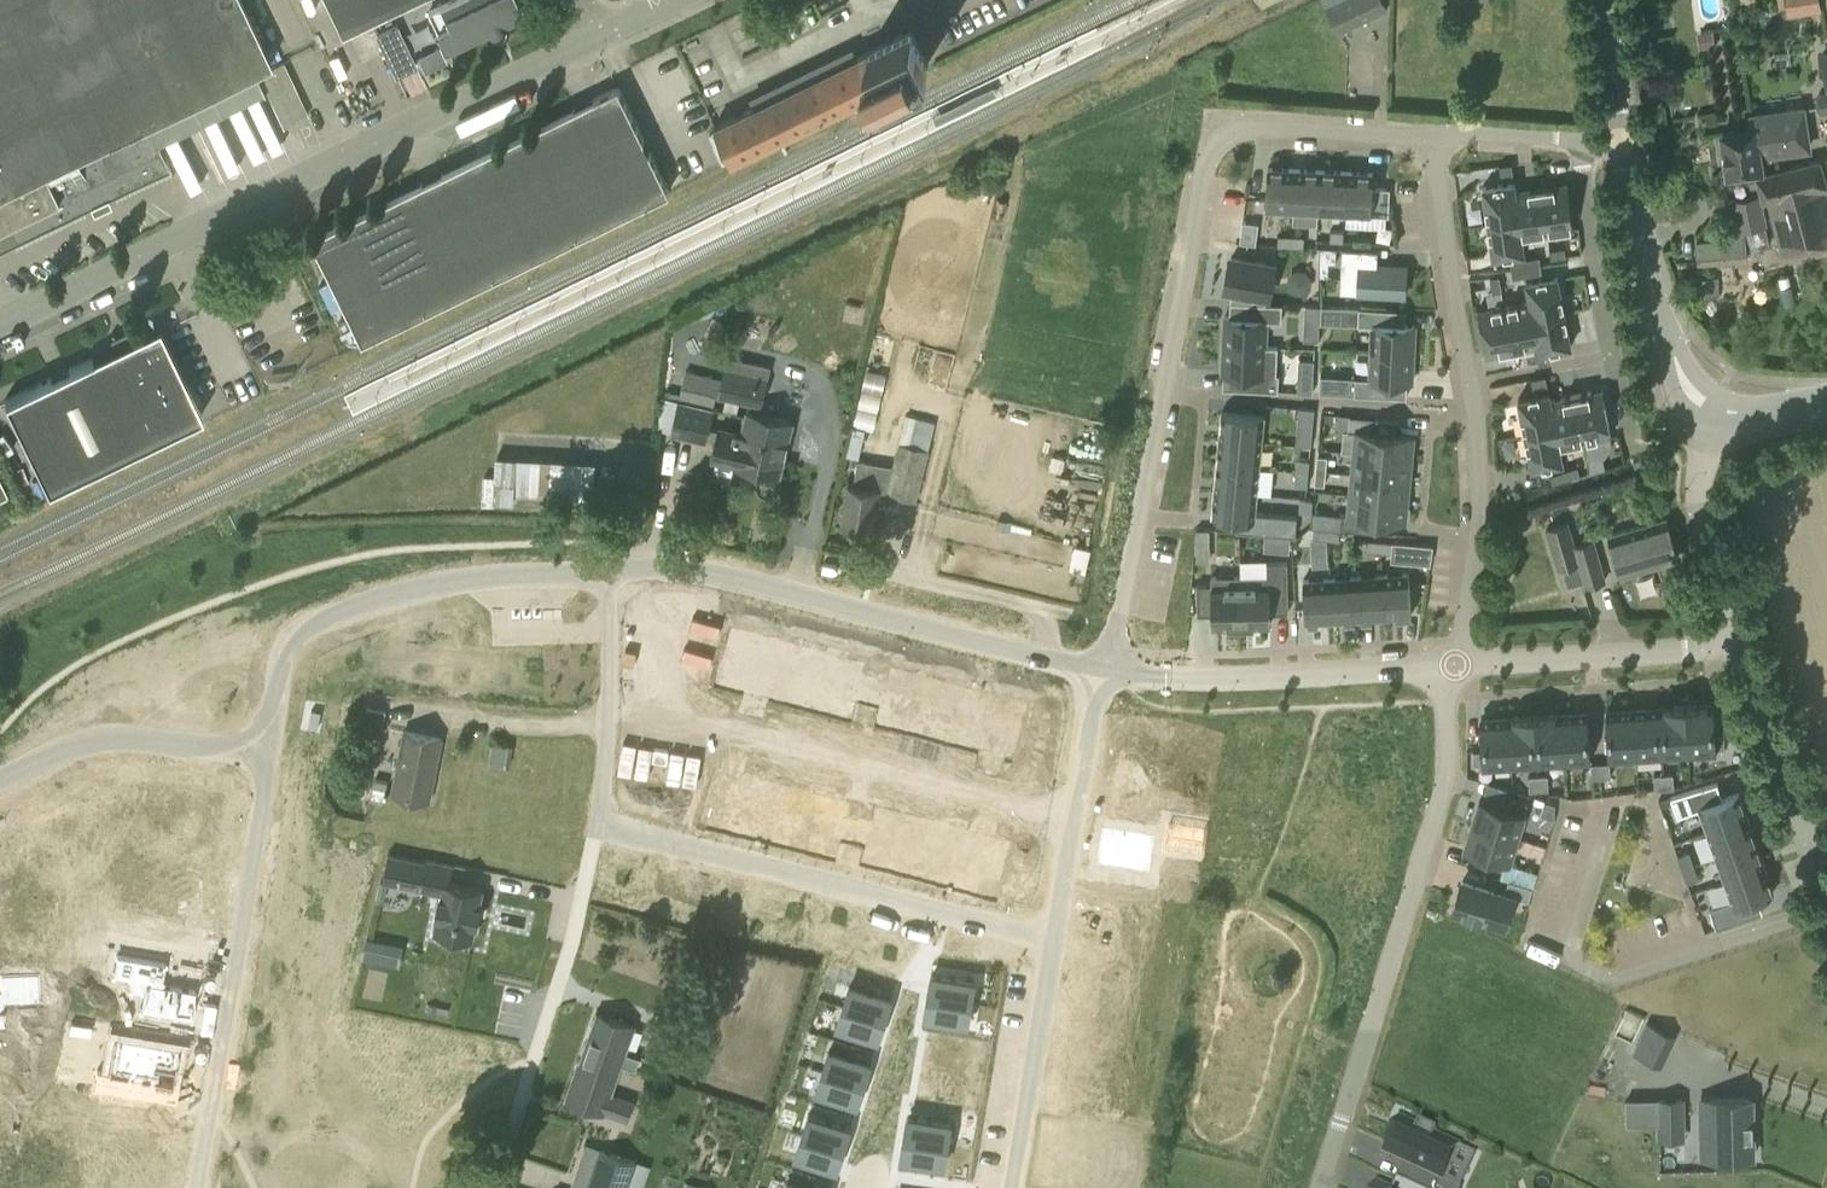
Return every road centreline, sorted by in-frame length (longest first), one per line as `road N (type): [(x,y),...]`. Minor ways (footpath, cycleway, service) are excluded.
road 1 (residential): [(1433,139),(1253,128),(1221,138),(1210,151),(1106,674)]
road 2 (tertiary): [(0,326),(598,37)]
road 3 (residential): [(1320,1187),(1449,768),(1455,667)]
road 4 (residential): [(1433,139),(1480,506),(1455,667)]
road 5 (residential): [(599,826),(1053,941)]
road 6 (residential): [(1055,659),(701,573),(613,570)]
road 7 (residential): [(613,570),(452,581),(324,615),(280,652),(265,750)]
road 8 (residential): [(192,1187),(265,750)]
road 9 (residential): [(1613,817),(1571,954),(1576,964),(1609,981),(1826,909)]
road 10 (unclassified): [(599,826),(505,1164)]
road 11 (residential): [(1455,667),(1227,681),(1106,674)]
road 12 (residential): [(1579,140),(1598,288),(1637,452)]
road 13 (tertiary): [(1715,409),(1678,375),(1647,268),(1628,144)]
road 14 (residential): [(1738,642),(1455,667)]
road 15 (residential): [(265,750),(126,733),(85,740),(0,784)]
road 16 (unclassified): [(1826,900),(1738,642)]
road 17 (residential): [(1106,674),(1053,941)]
road 18 (unclassified): [(613,570),(599,826)]
road 19 (residential): [(1053,941),(1013,1187)]
road 20 (unclassified): [(1738,642),(1700,508),(1715,409)]
road 21 (unclassified): [(833,561),(1039,607)]
road 22 (residential): [(1579,140),(1467,130),(1433,139)]
road 23 (tertiary): [(1628,144),(1608,0)]

